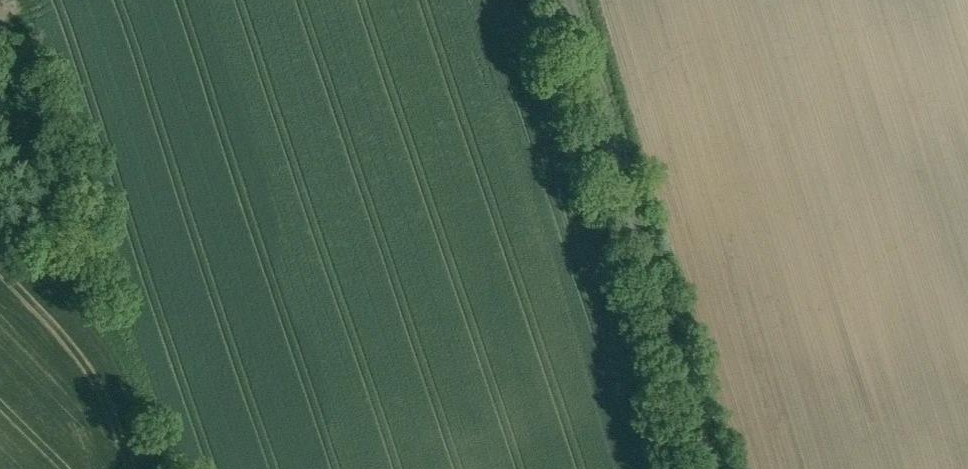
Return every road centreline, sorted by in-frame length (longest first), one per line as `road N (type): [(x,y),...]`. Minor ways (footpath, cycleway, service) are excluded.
road 1 (unclassified): [(568,0),(708,468)]

